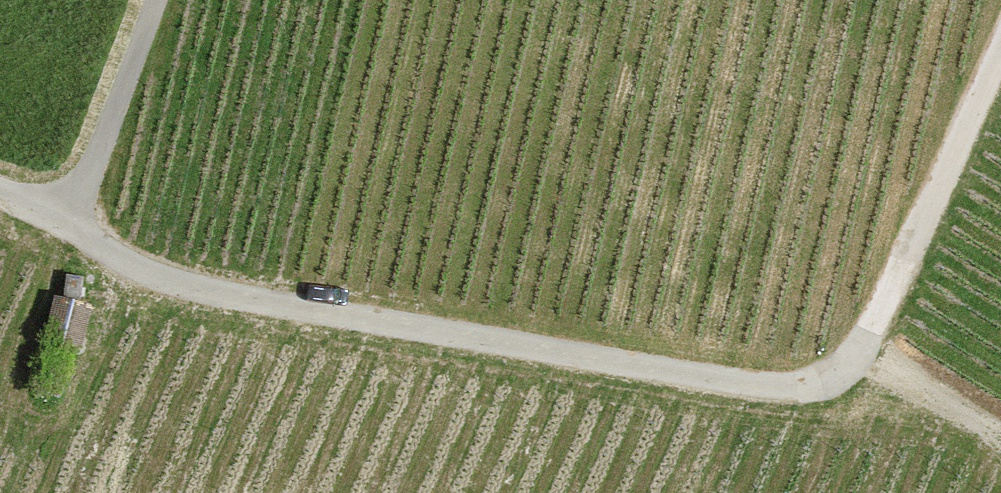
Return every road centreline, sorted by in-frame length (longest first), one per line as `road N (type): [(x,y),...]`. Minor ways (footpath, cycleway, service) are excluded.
road 1 (track): [(0,193),(172,283),(796,387),(835,370),(861,346),(1000,63)]
road 2 (track): [(69,225),(155,0)]
road 3 (track): [(861,346),(1000,437)]

